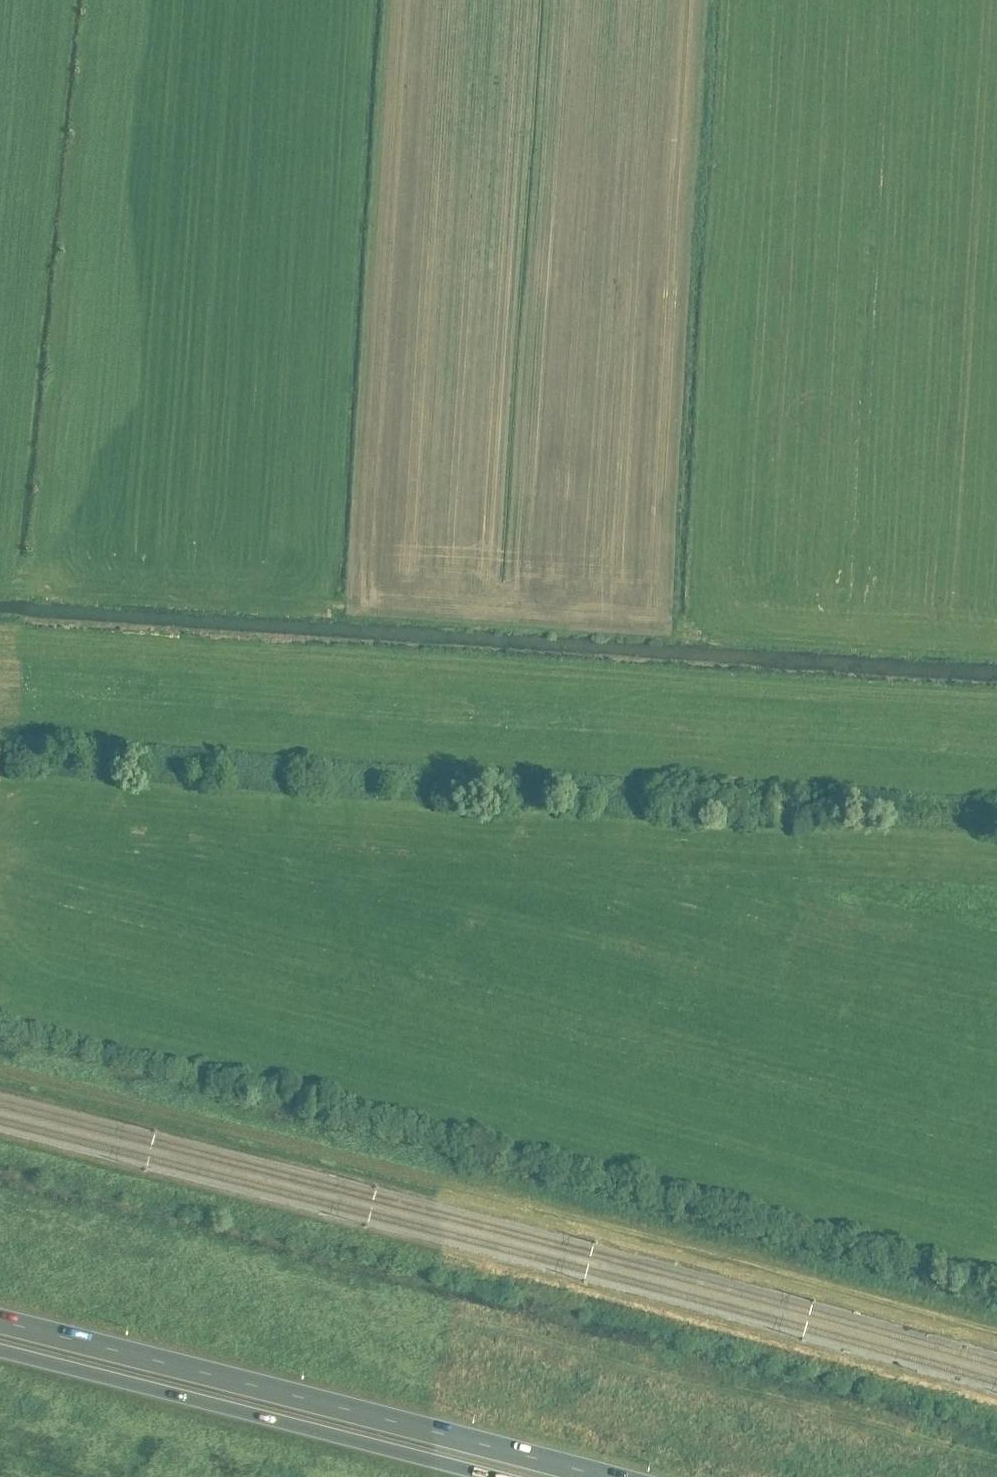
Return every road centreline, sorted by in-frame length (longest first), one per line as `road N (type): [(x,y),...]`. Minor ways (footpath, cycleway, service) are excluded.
road 1 (track): [(996,1332),(0,1069)]
road 2 (trunk): [(605,1476),(0,1320)]
road 3 (trunk): [(0,1355),(477,1476)]

